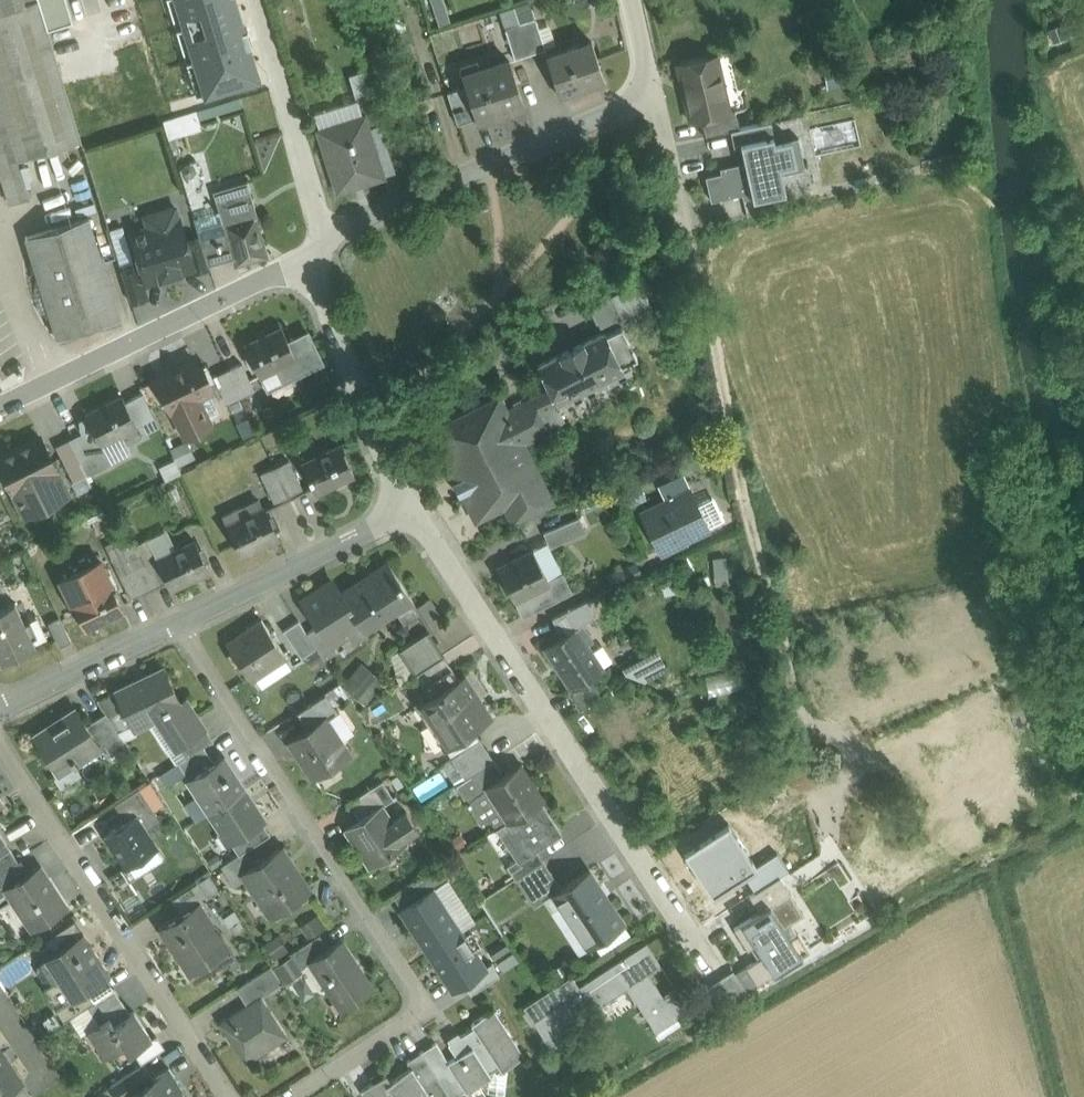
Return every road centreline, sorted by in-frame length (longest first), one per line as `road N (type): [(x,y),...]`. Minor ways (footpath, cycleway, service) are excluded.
road 1 (residential): [(282,1096),(425,1003),(174,625)]
road 2 (residential): [(409,506),(714,971)]
road 3 (residential): [(0,721),(5,753),(237,1096)]
road 4 (residential): [(652,95),(748,506)]
road 5 (residential): [(652,95),(323,234)]
road 6 (residential): [(0,406),(317,259)]
road 7 (residential): [(317,259),(321,287),(409,506)]
road 8 (residential): [(174,625),(409,506)]
road 9 (residential): [(258,0),(323,234)]
road 10 (residential): [(0,705),(174,625)]

